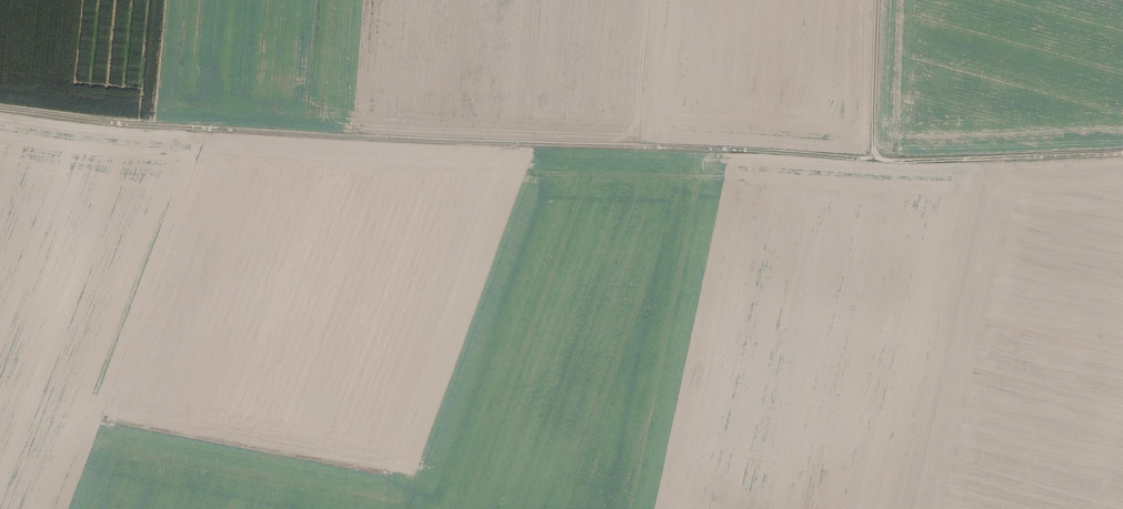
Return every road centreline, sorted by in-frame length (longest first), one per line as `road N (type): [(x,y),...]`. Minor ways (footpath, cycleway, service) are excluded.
road 1 (track): [(1122,155),(873,160),(182,130),(0,110)]
road 2 (track): [(878,0),(873,160)]

